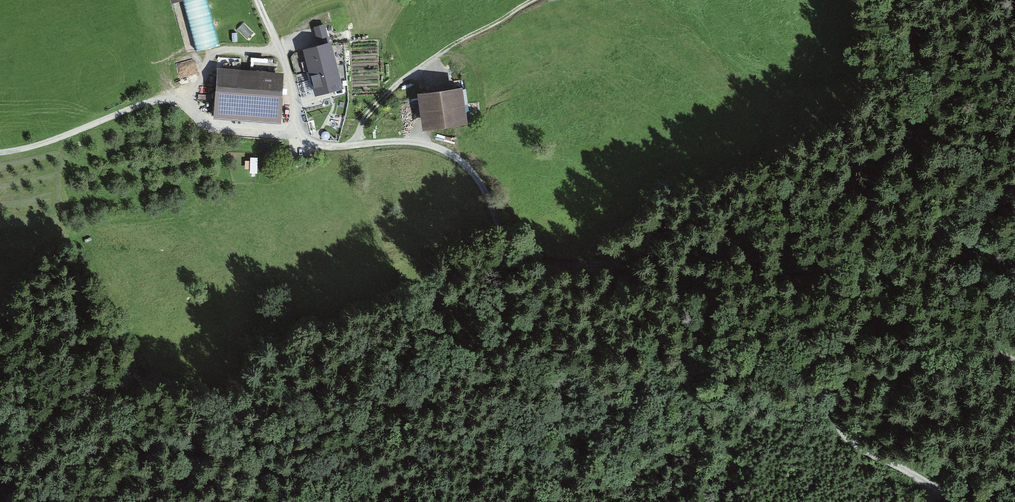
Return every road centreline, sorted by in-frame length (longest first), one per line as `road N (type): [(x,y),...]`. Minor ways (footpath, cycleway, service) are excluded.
road 1 (track): [(295,132),(332,148),(418,143),(445,151),(465,164),(504,234),(530,256),(551,264),(599,262),(721,316),(790,334),(833,370),(840,429),(859,449),(964,501)]
road 2 (track): [(0,153),(160,98),(186,105),(212,126),(295,132)]
road 3 (track): [(534,0),(385,93),(357,145)]
road 4 (track): [(833,370),(889,371),(954,350),(1014,359)]
road 5 (track): [(261,0),(293,84),(295,132)]
road 6 (track): [(281,51),(221,51),(186,105)]

